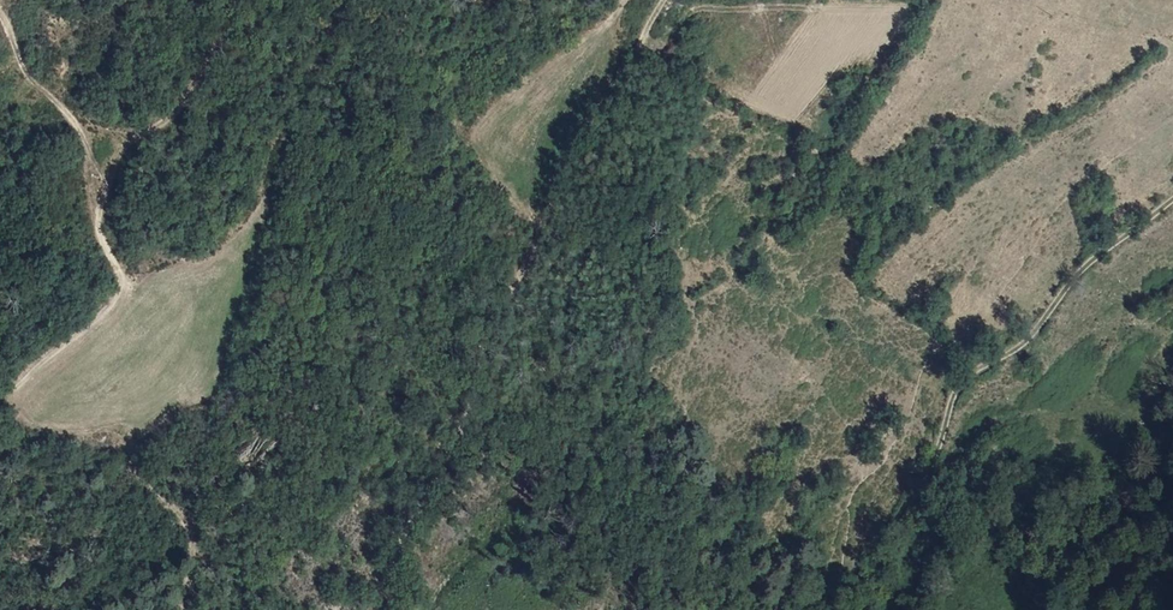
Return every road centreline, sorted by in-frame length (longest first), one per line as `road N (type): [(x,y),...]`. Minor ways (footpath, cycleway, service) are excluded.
road 1 (track): [(665,0),(589,129),(529,265),(500,309),(467,415),(402,538),(378,609)]
road 2 (track): [(868,609),(899,519),(938,456),(956,388),(1020,350),(1084,268),(1172,207)]
road 3 (track): [(235,0),(224,36),(179,107),(144,132),(120,133),(51,99),(27,72),(0,9)]
road 4 (track): [(67,109),(83,141),(85,183),(119,292),(10,393)]
road 5 (unclassified): [(1068,609),(1172,528)]

